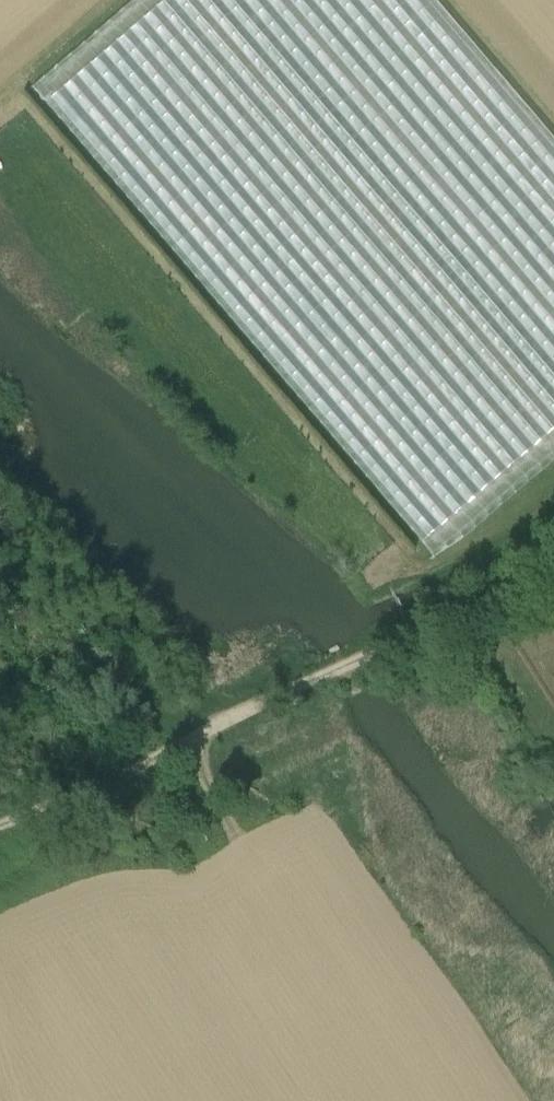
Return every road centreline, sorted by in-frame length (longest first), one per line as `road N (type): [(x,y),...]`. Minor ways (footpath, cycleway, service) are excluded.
road 1 (track): [(0,824),(553,575)]

